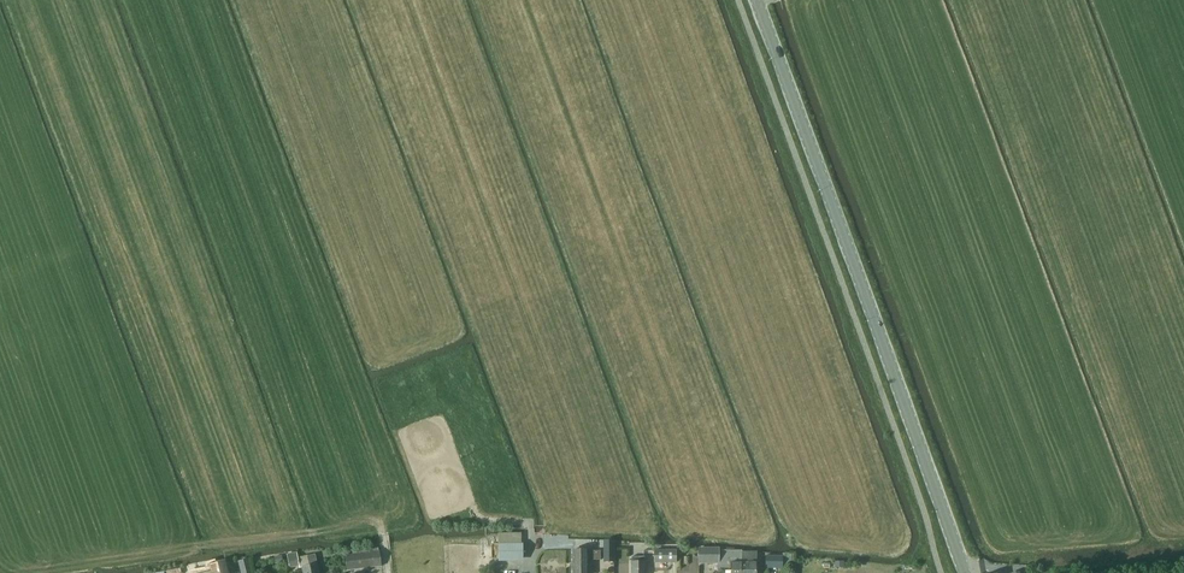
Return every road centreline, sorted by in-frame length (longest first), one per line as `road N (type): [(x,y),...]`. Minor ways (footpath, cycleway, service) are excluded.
road 1 (tertiary): [(965,572),(756,0)]

